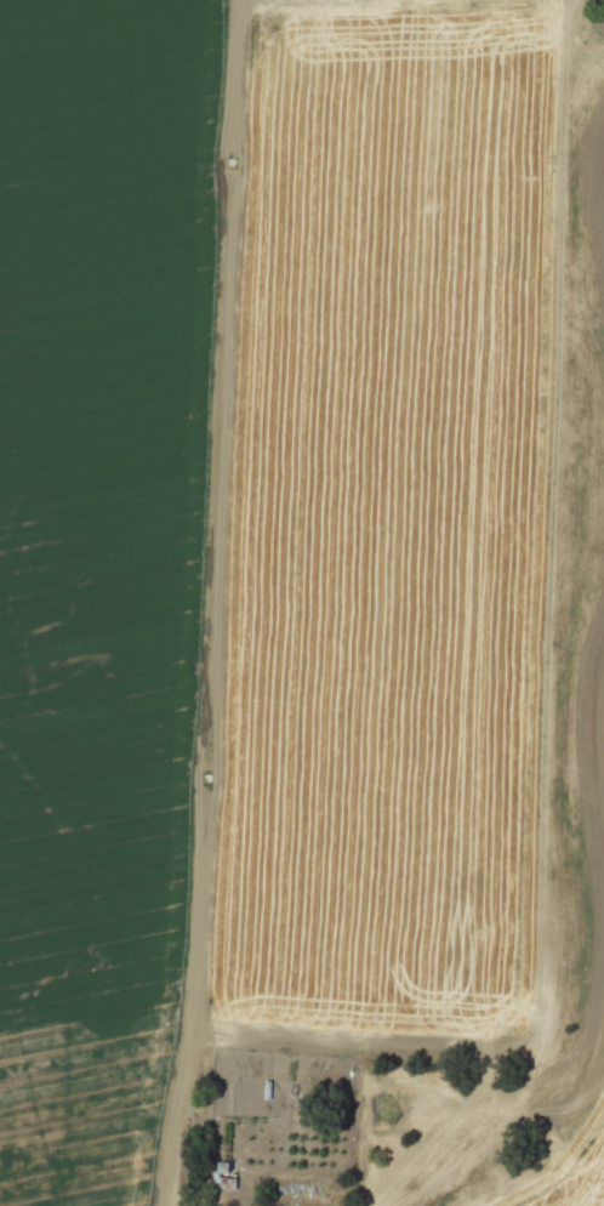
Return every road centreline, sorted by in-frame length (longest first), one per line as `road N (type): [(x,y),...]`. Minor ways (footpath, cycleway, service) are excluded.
road 1 (track): [(160,1205),(190,1023),(242,0)]
road 2 (track): [(603,1100),(558,1166),(505,1205)]

